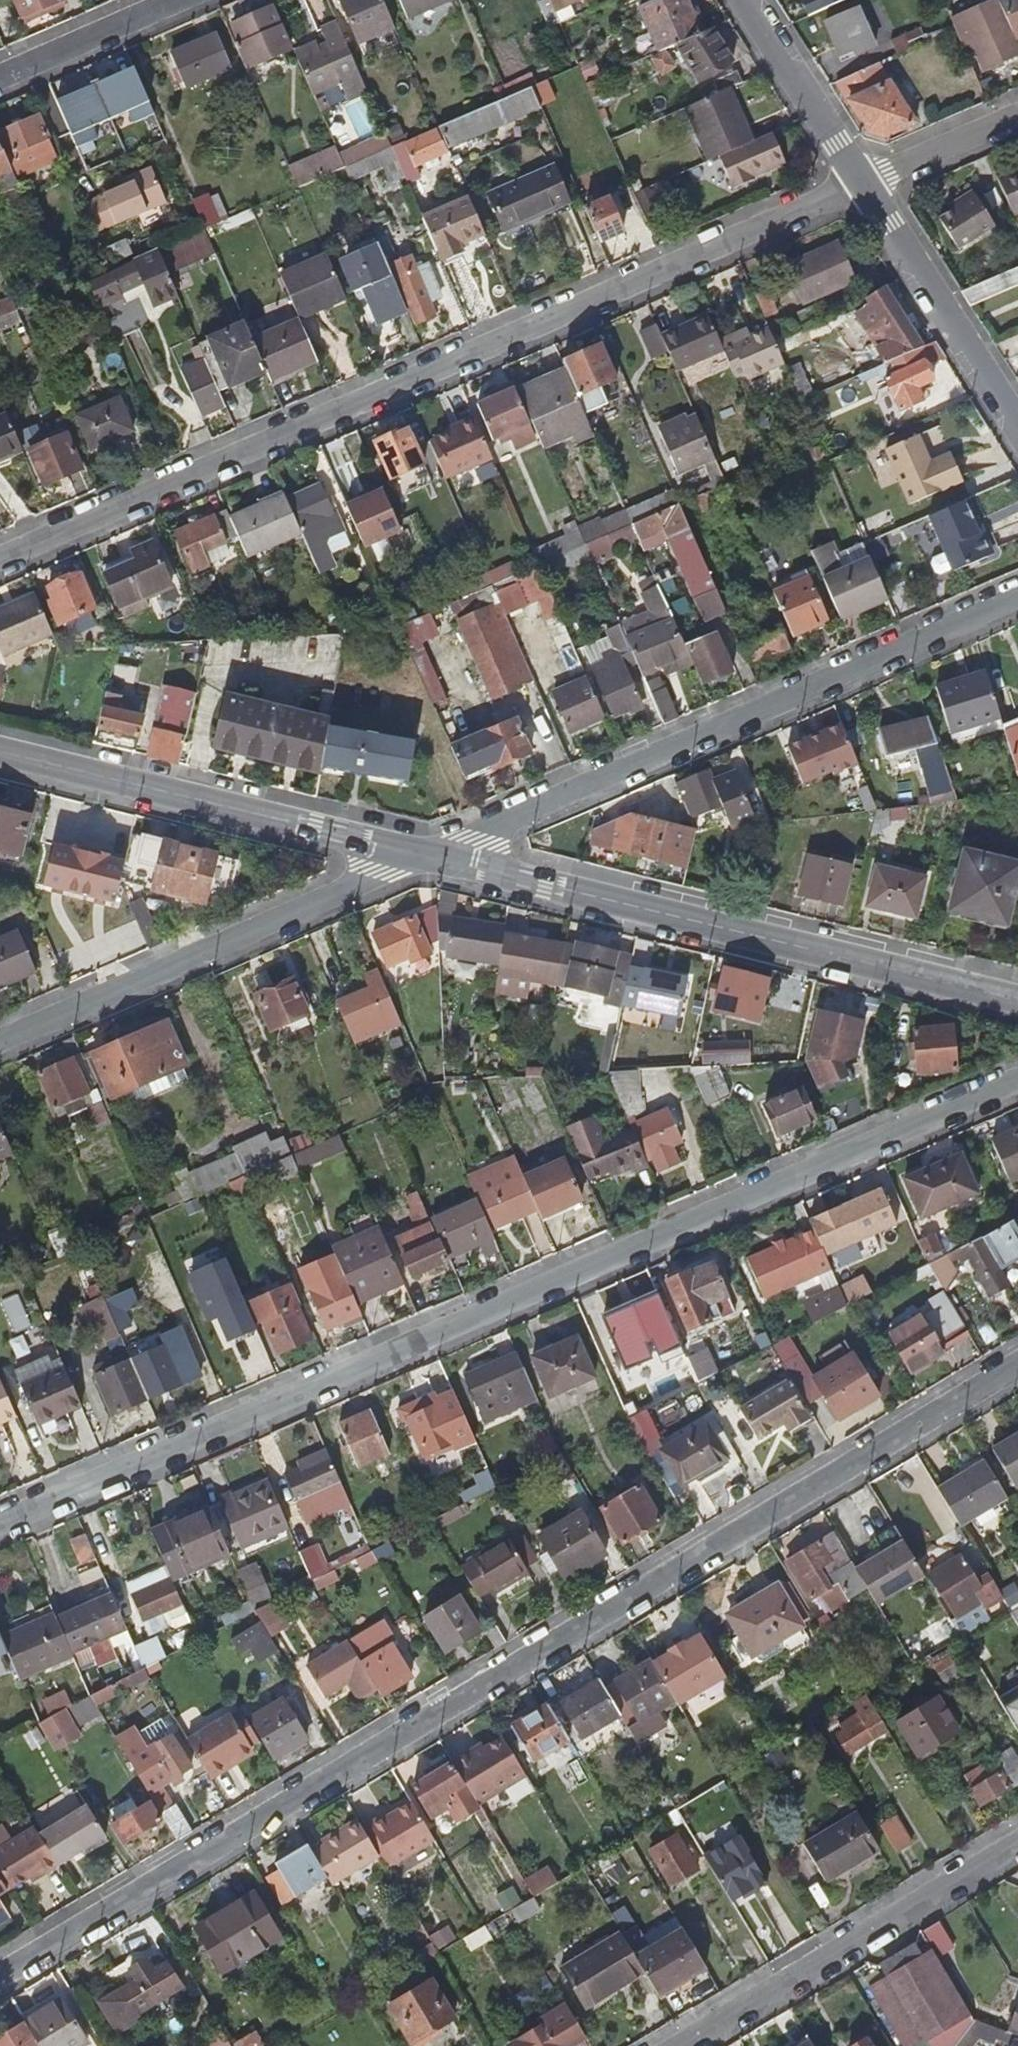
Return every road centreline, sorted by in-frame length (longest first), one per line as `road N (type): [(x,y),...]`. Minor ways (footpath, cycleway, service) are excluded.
road 1 (residential): [(1017,1367),(0,1979)]
road 2 (residential): [(0,1523),(1017,1076)]
road 3 (residential): [(0,562),(865,185)]
road 4 (residential): [(1017,600),(429,857)]
road 5 (residential): [(429,857),(1017,1004)]
road 6 (residential): [(429,857),(0,1042)]
road 7 (residential): [(0,756),(429,857)]
road 8 (residential): [(678,2045),(1017,1845)]
road 9 (residential): [(865,185),(1017,426)]
road 10 (residential): [(747,0),(865,185)]
road 11 (residential): [(0,79),(182,0)]
road 12 (residential): [(1017,118),(865,185)]

